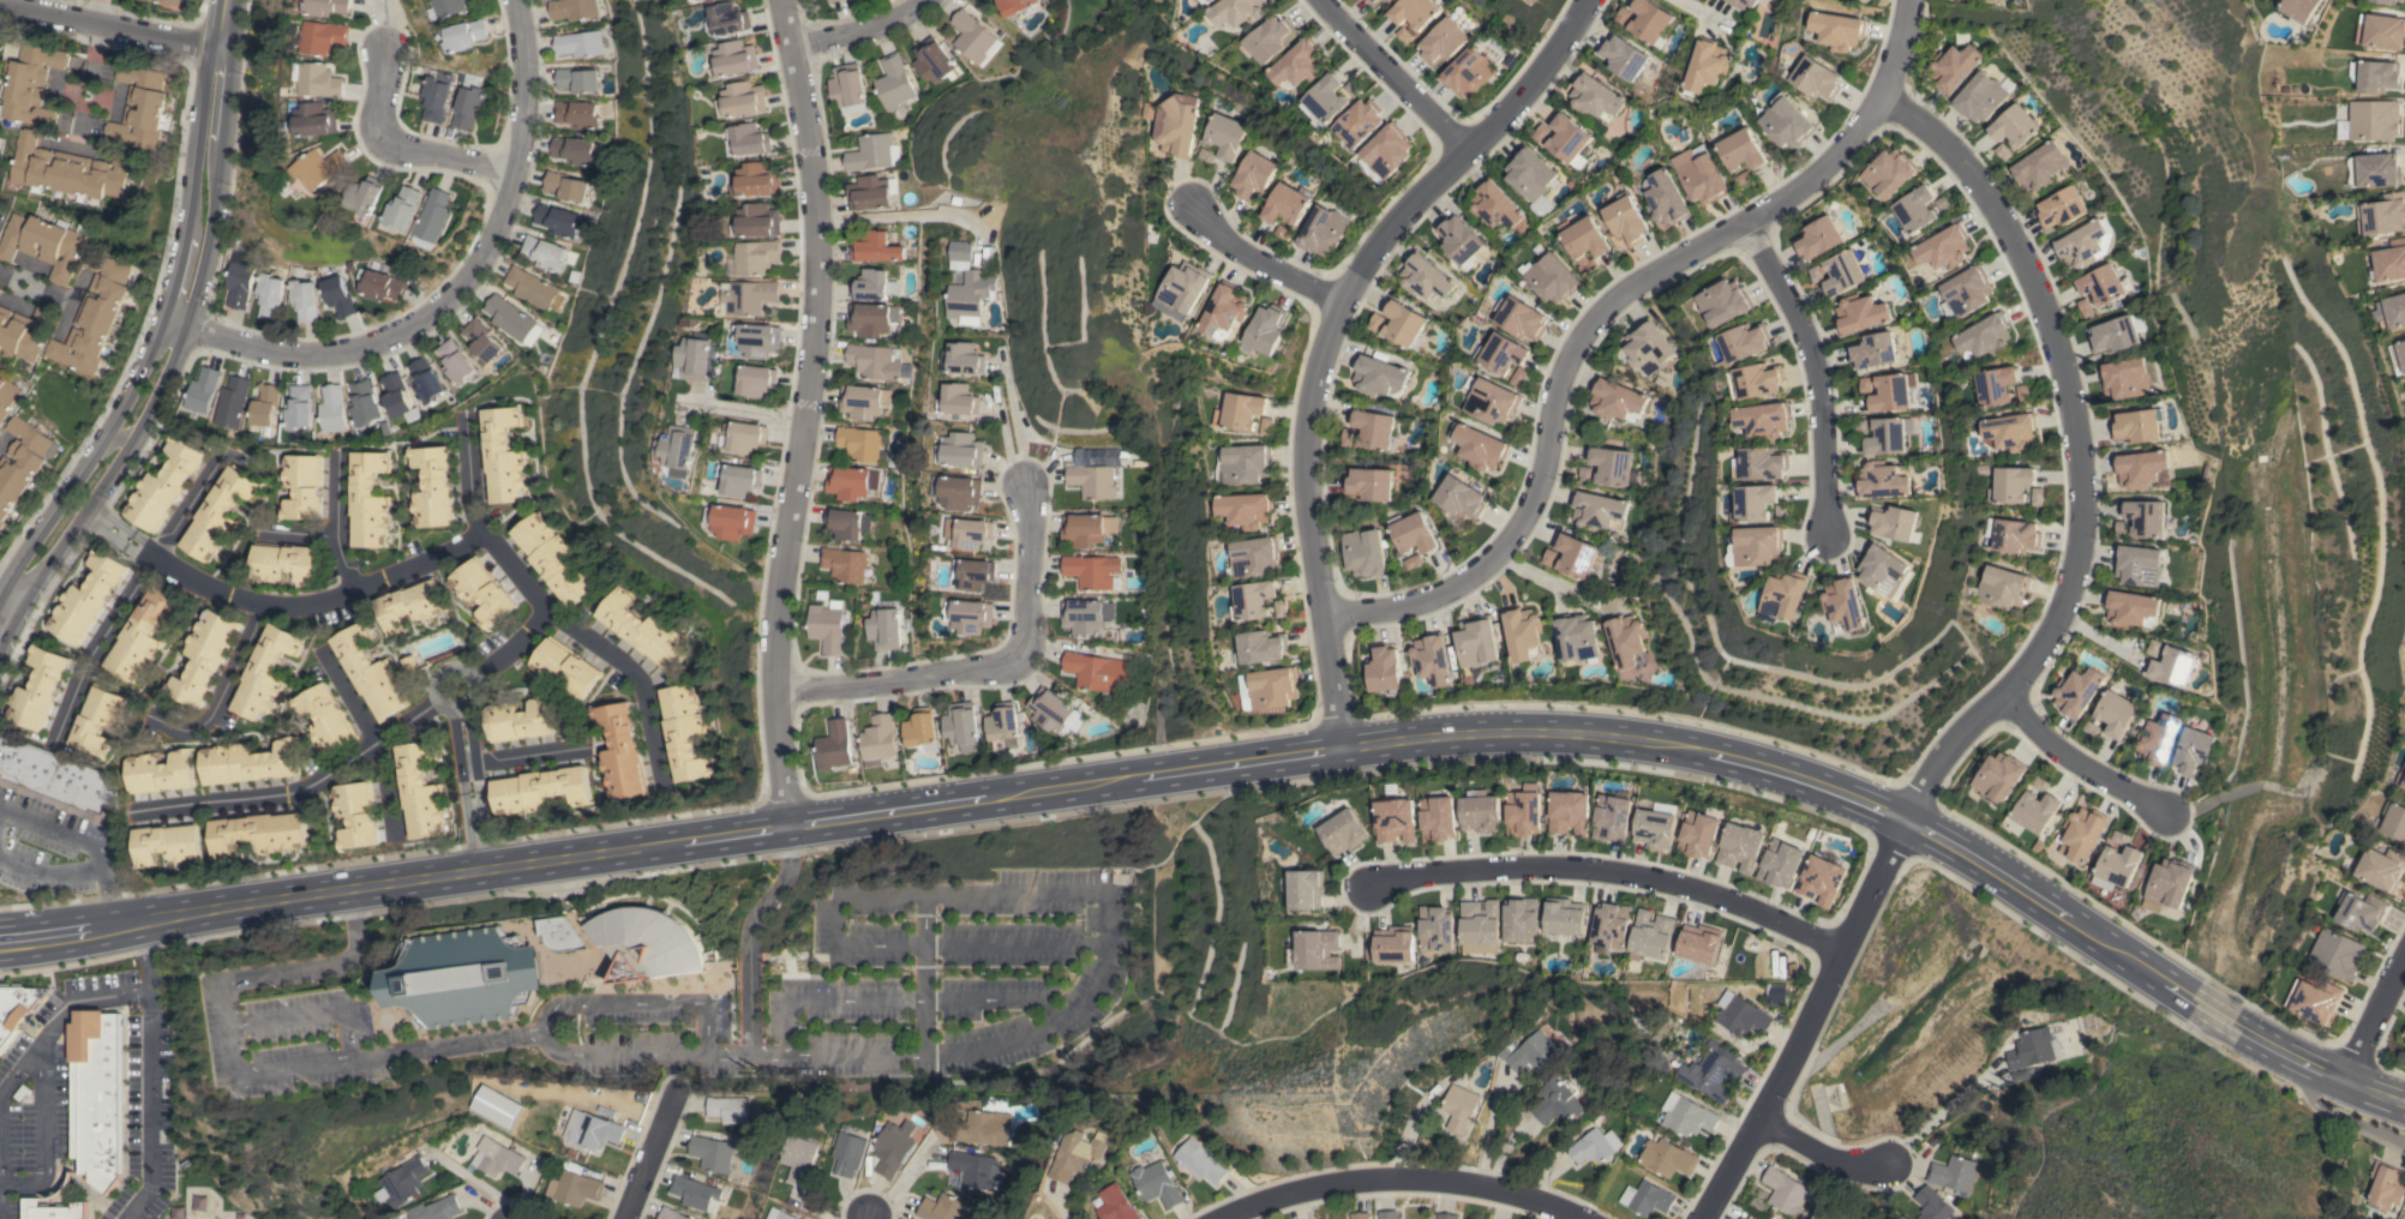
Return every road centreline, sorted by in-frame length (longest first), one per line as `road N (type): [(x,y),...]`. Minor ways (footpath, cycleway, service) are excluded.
road 1 (secondary): [(2404,1102),(2344,1083),(2245,1033),(1903,819),(1732,758),(1630,739),(1444,735),(1339,747),(0,940)]
road 2 (residential): [(1699,1218),(1918,792),(1942,752),(2050,630),(2075,553),(2081,486),(2073,416),(2038,289),(1969,170),(1879,102)]
road 3 (residential): [(1323,620),(1422,602),(1470,580),(1494,556),(1541,469),(1559,367),(1582,331),(1830,167),(1879,102),(1912,0)]
road 4 (residential): [(1339,747),(1300,443),(1335,304),(1546,61),(1581,0)]
road 5 (residential): [(786,825),(773,702),(774,617),(822,282),(815,169),(777,0)]
road 6 (tertiary): [(0,627),(107,467),(181,320),(206,220),(223,0)]
road 7 (residential): [(181,320),(241,353),(325,353),(412,328),(491,250),(518,173),(530,29),(519,0)]
road 8 (residential): [(1841,950),(1701,890),(1605,870),(1504,867),(1372,885)]
road 9 (residential): [(773,702),(1024,666),(1030,493)]
road 10 (residential): [(1221,1218),(1278,1197),(1378,1181),(1475,1188),(1581,1218)]
road 11 (residential): [(1745,224),(1811,340),(1823,397),(1830,532)]
road 12 (residential): [(518,173),(398,151),(384,142),(383,47)]
road 13 (residential): [(215,53),(0,8)]
road 14 (residential): [(2001,693),(2055,749),(2175,817)]
road 15 (residential): [(1465,151),(1319,0)]
road 16 (residential): [(1335,304),(1231,250),(1189,212)]
road 17 (residential): [(787,50),(875,30),(929,0)]
road 18 (residential): [(620,1218),(673,1086)]
road 19 (residential): [(1757,1117),(1835,1163),(1884,1163)]
road 20 (residential): [(2344,1083),(2404,964)]

